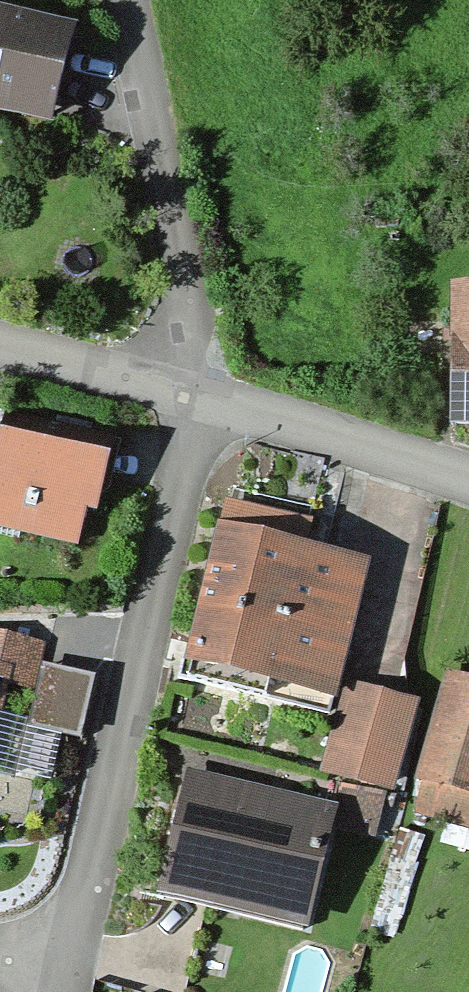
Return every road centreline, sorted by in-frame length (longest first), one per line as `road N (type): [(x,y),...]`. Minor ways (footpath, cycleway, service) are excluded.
road 1 (residential): [(72,952),(199,400)]
road 2 (residential): [(199,400),(184,267),(128,0)]
road 3 (residential): [(199,400),(468,480)]
road 4 (residential): [(0,346),(199,400)]

